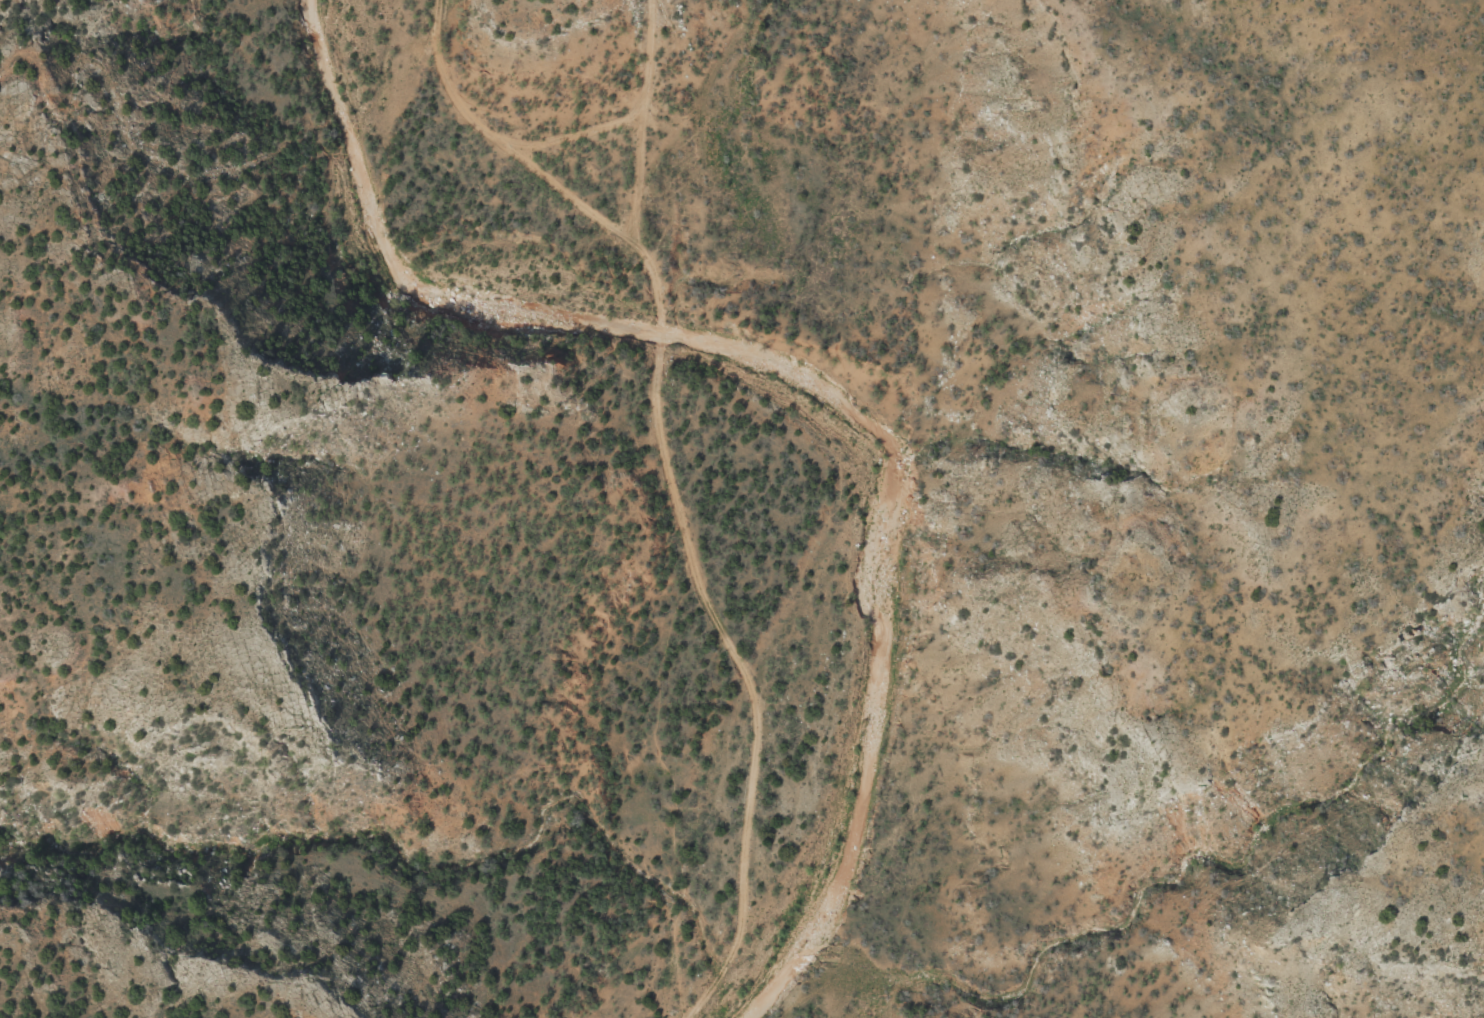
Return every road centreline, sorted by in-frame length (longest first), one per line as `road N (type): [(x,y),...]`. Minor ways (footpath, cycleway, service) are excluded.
road 1 (residential): [(728,1017),(722,824),(626,380),(687,293),(687,204),(605,130),(616,72),(655,0)]
road 2 (track): [(626,380),(477,330),(437,261),(407,0)]

